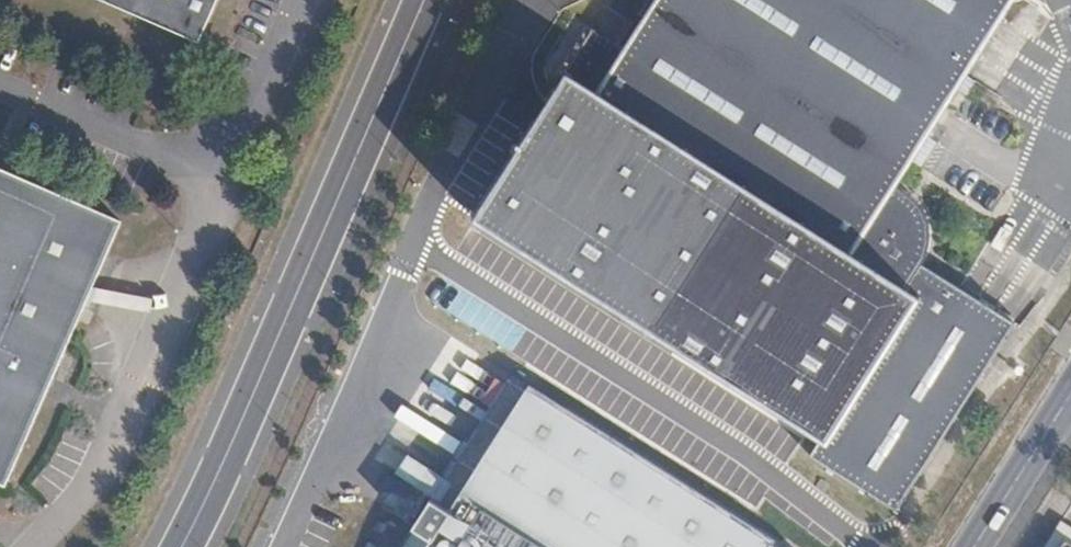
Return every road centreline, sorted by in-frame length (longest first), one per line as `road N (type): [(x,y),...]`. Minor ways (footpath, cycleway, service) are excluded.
road 1 (secondary): [(184,546),(426,0)]
road 2 (residential): [(1070,384),(970,546)]

